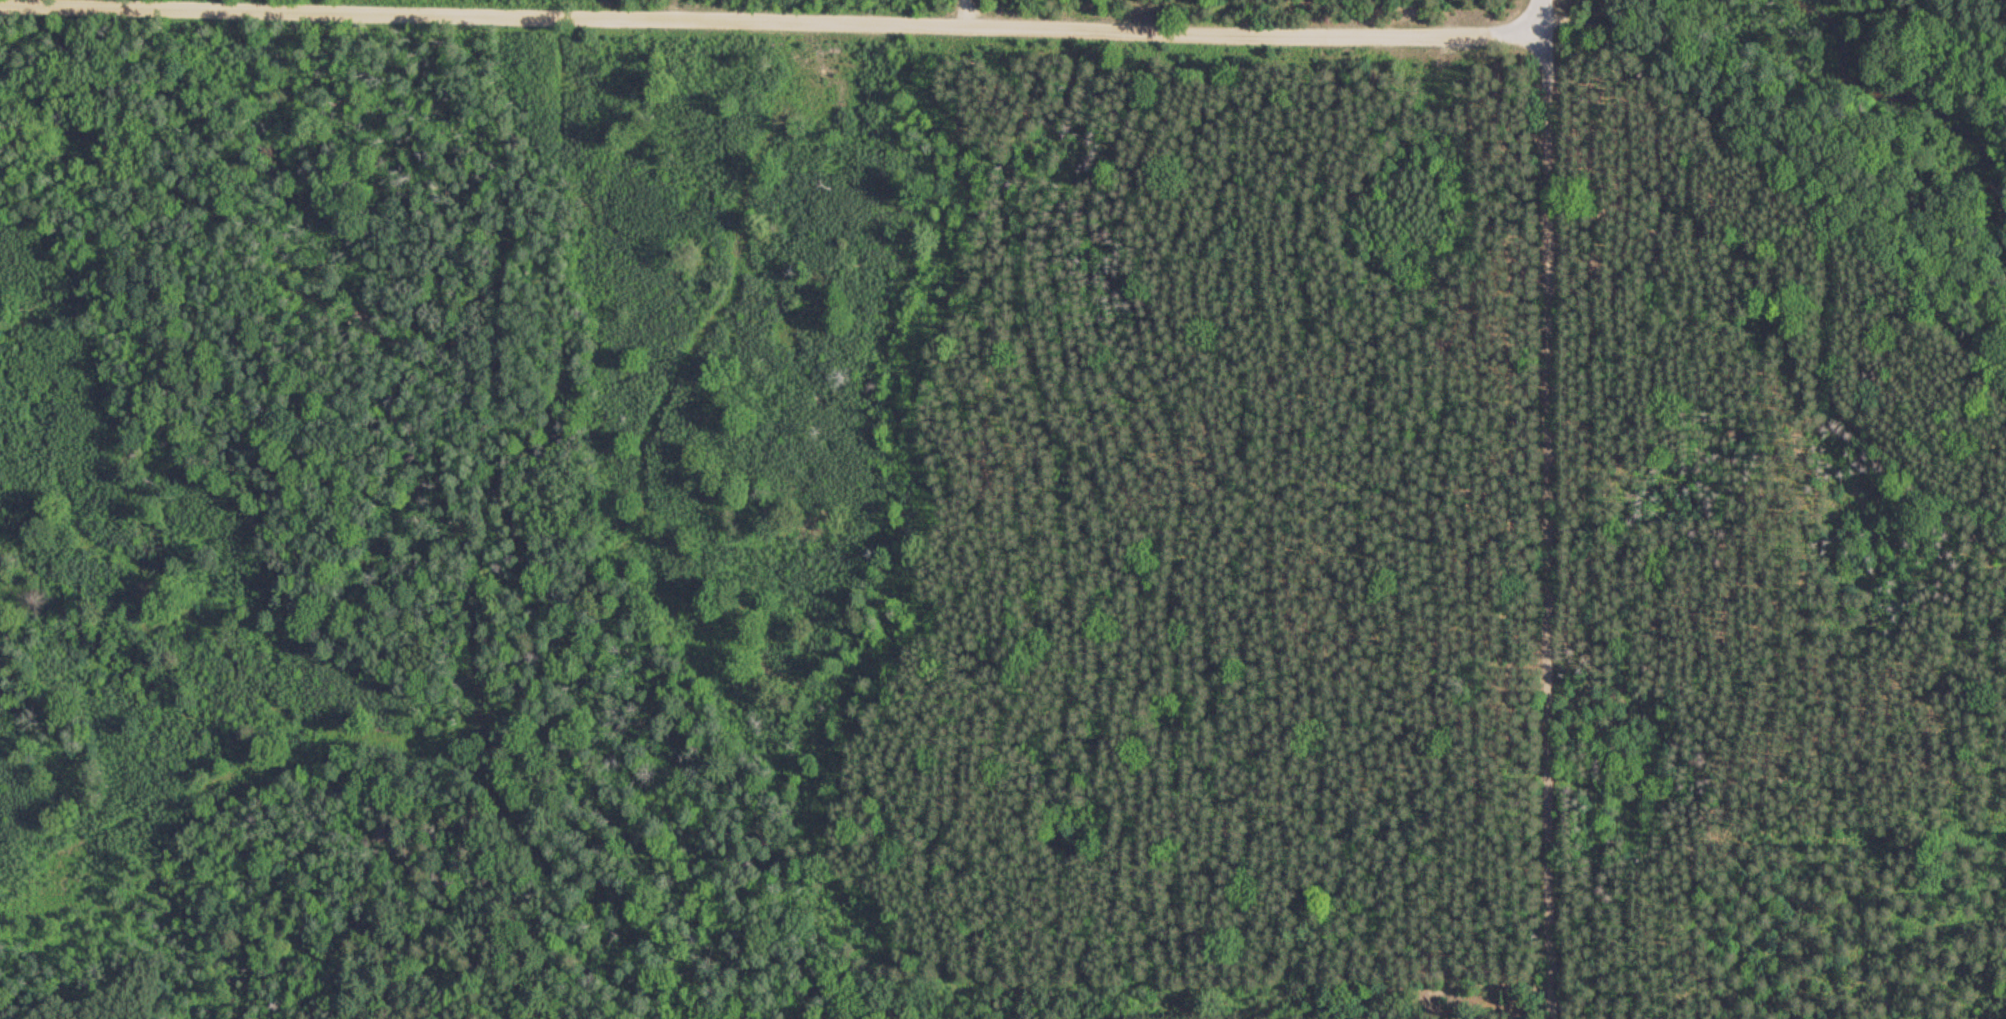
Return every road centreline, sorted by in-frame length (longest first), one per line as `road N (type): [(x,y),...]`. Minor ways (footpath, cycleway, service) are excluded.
road 1 (residential): [(1542,1018),(1542,100),(1534,0)]

